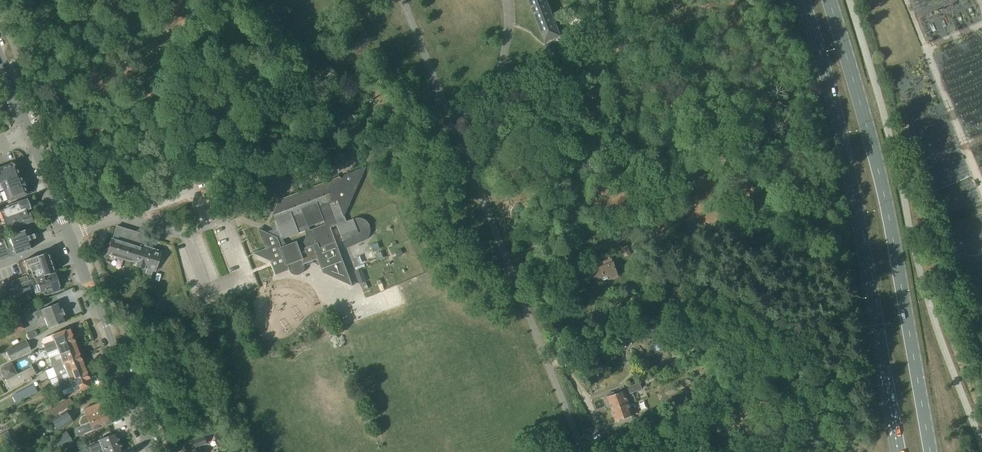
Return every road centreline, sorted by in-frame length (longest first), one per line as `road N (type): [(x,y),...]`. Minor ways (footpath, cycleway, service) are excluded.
road 1 (primary): [(931,451),(880,175),(828,0)]
road 2 (primary): [(802,0),(835,114),(897,451)]
road 3 (tertiary): [(148,451),(28,132)]
road 4 (track): [(900,170),(981,385)]

